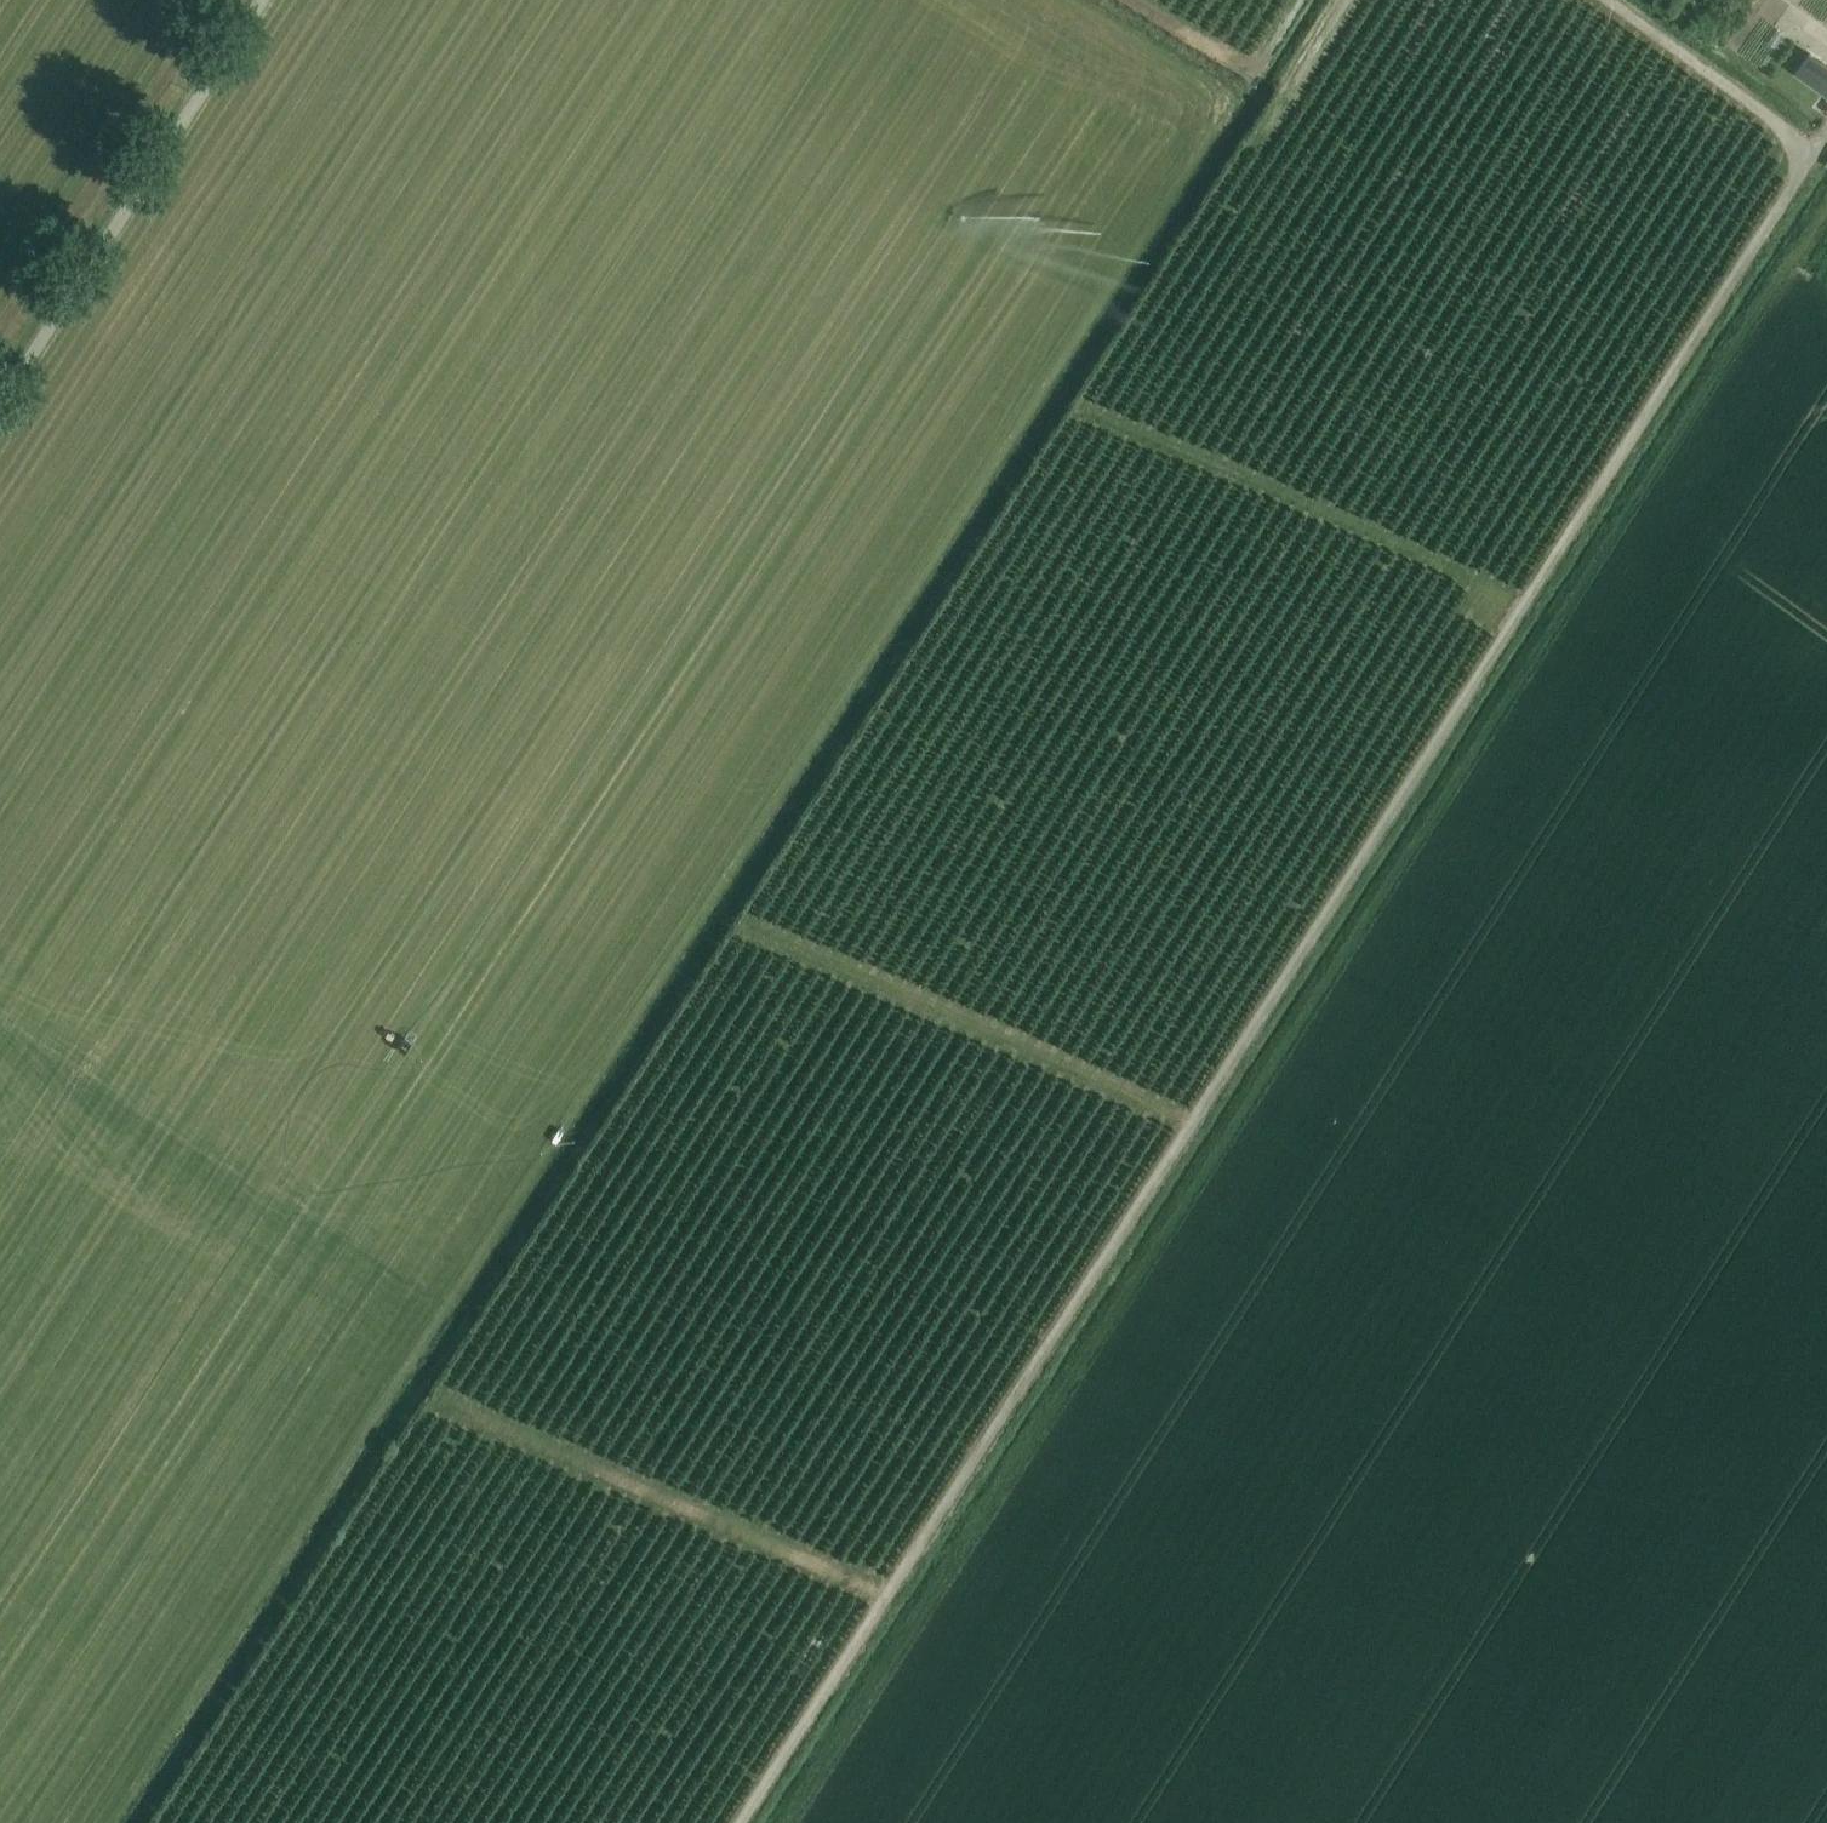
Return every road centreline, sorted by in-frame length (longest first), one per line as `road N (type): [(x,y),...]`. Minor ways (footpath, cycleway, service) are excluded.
road 1 (track): [(1609,0),(1785,130),(1797,162),(1786,196),(741,1822)]
road 2 (unclassified): [(0,400),(259,0)]

